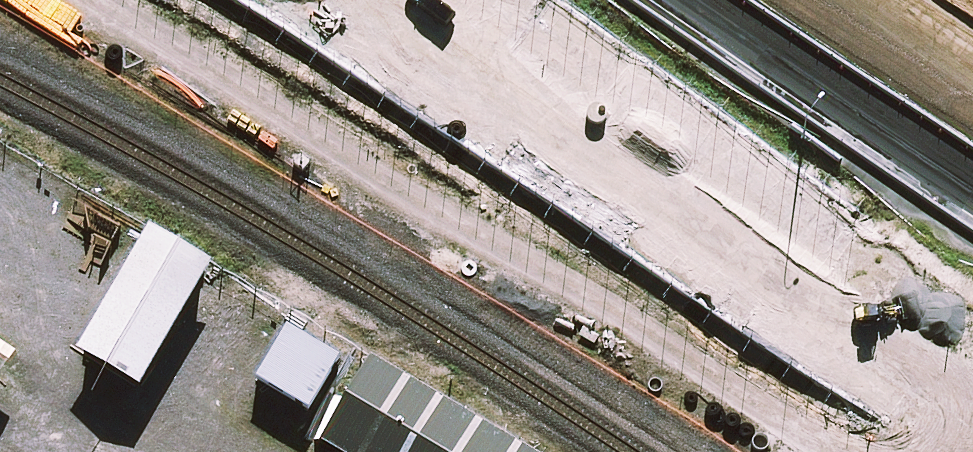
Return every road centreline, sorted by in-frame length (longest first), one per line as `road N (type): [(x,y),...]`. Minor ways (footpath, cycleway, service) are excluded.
road 1 (track): [(76,0),(462,233),(800,451)]
road 2 (motorway): [(972,395),(383,0)]
road 3 (motorway): [(972,157),(720,0)]
road 4 (motorway): [(854,0),(972,80)]

